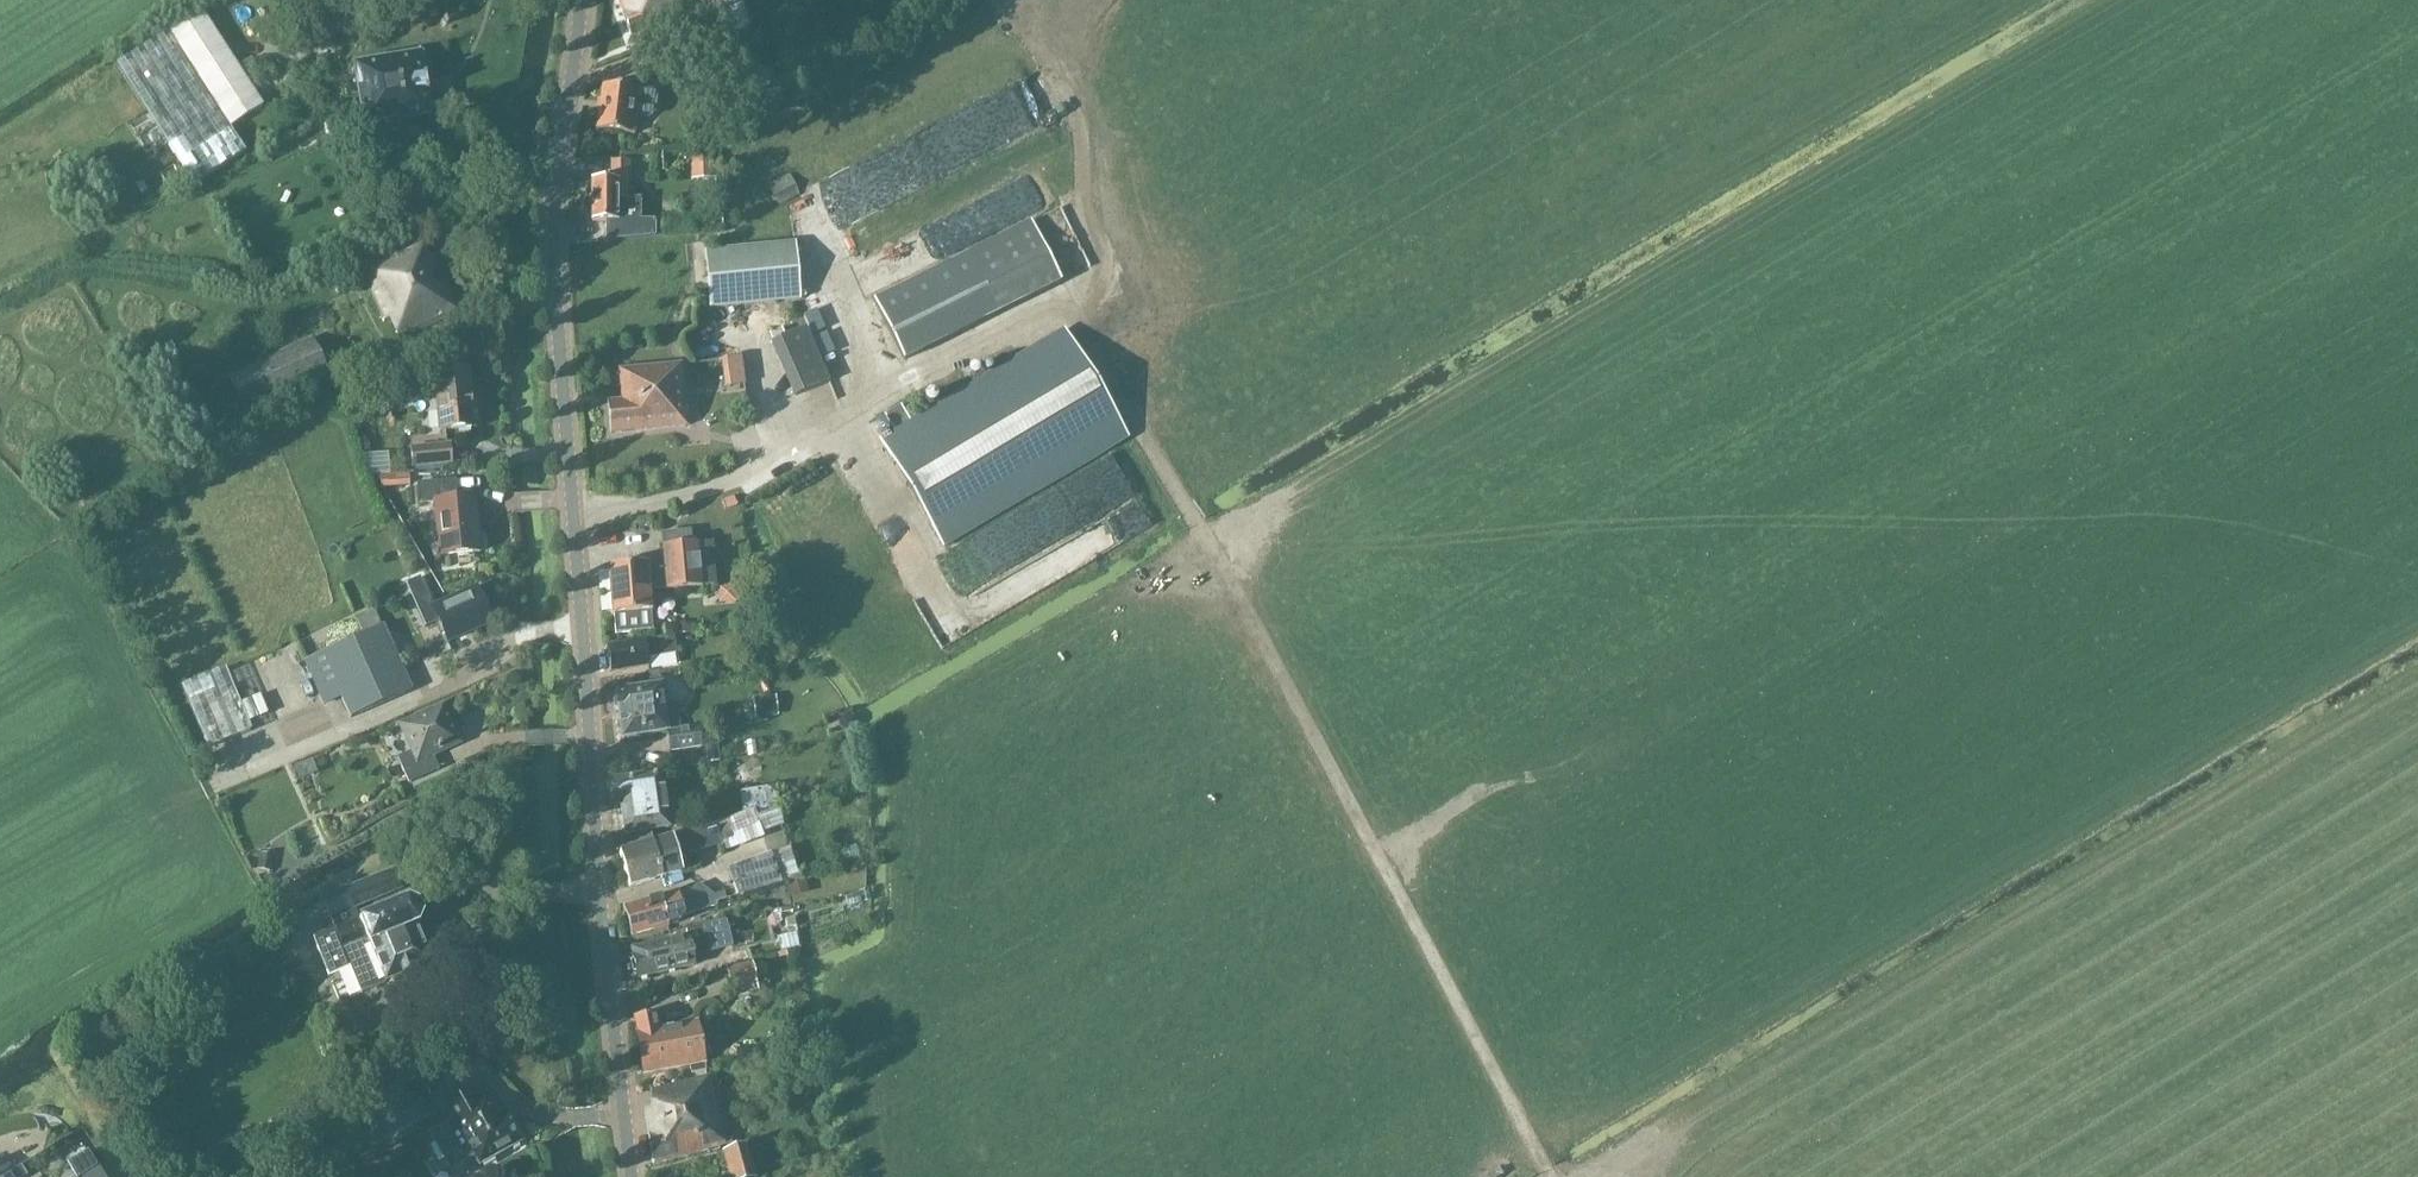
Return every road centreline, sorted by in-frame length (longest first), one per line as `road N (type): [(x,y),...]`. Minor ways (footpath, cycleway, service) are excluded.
road 1 (tertiary): [(629,1176),(606,971),(557,322),(553,204),(583,0)]

